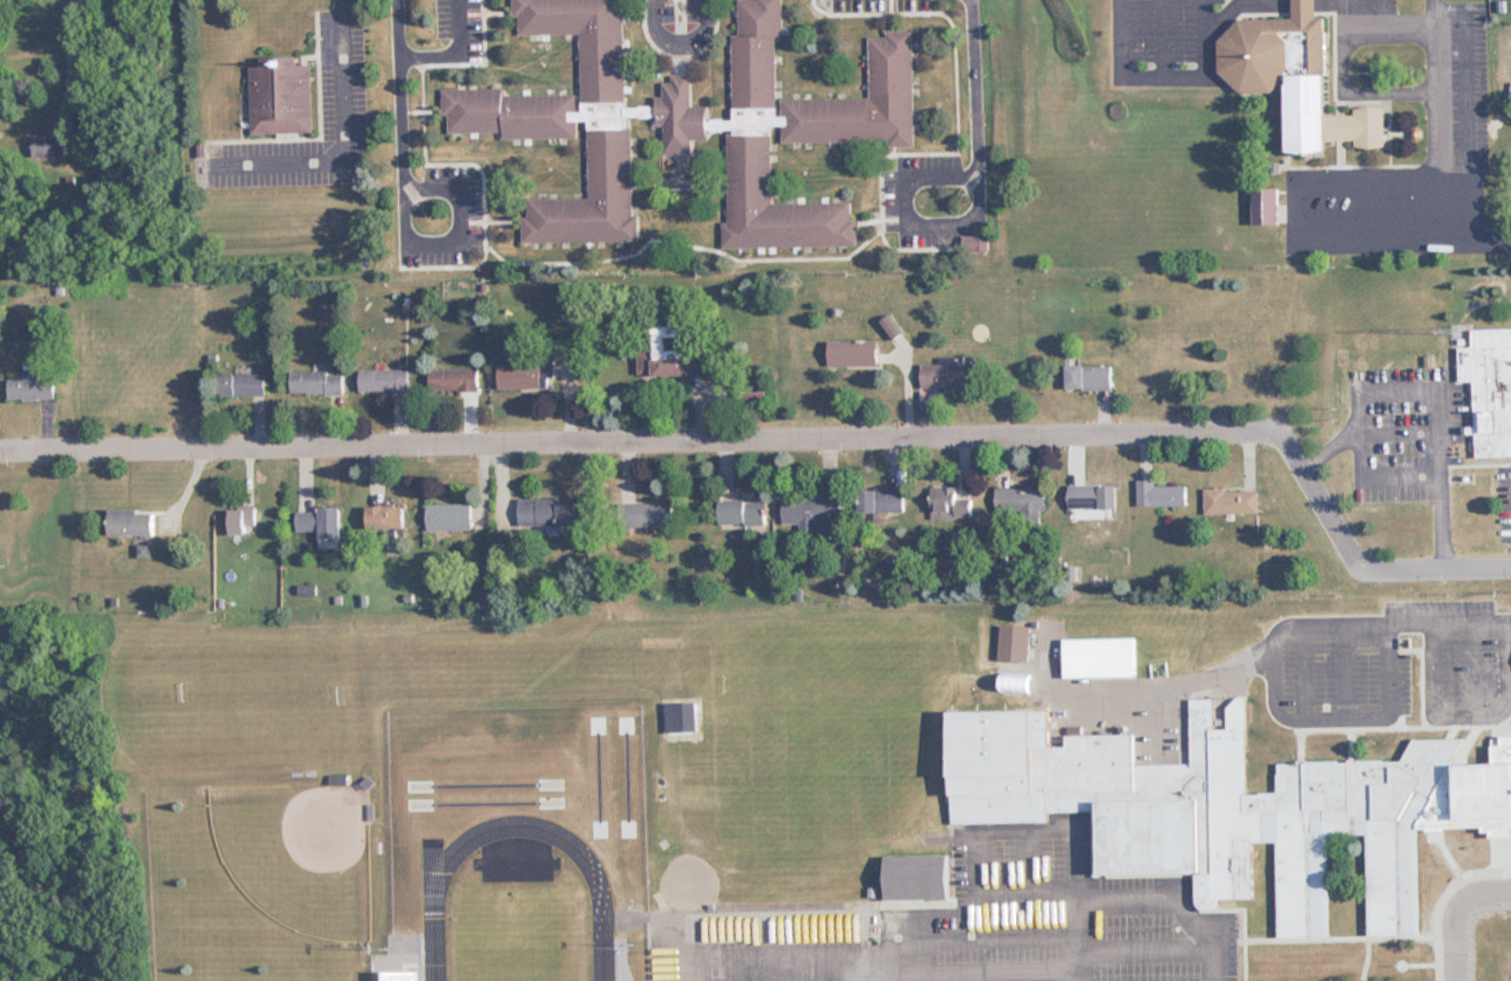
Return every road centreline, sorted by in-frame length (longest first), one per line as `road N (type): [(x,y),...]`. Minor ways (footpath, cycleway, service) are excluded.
road 1 (residential): [(1510,570),(1395,571),(1360,561),(1288,446),(1256,433),(0,454)]

